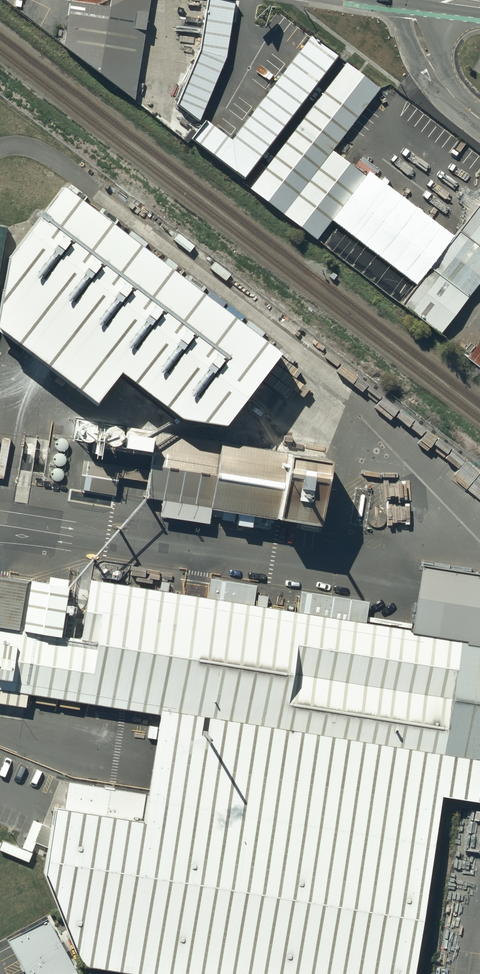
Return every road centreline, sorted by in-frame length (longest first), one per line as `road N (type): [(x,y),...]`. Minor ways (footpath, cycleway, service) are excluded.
road 1 (unclassified): [(479,119),(445,85),(402,0)]

